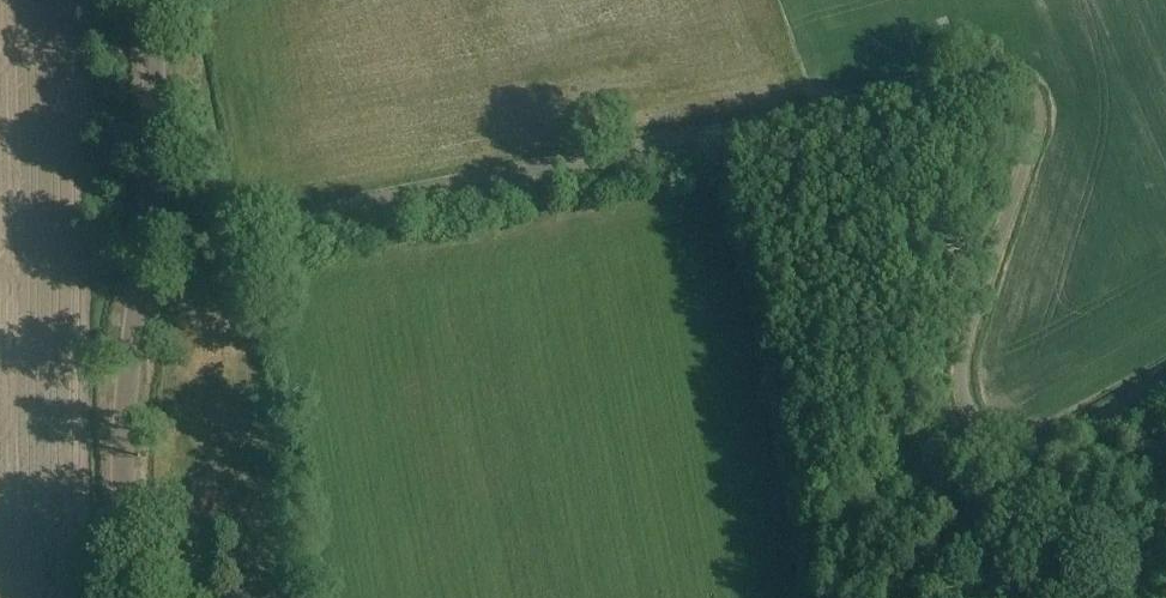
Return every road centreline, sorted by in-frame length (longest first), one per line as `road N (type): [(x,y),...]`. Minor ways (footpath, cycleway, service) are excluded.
road 1 (tertiary): [(132,597),(125,399),(155,162),(153,0)]

